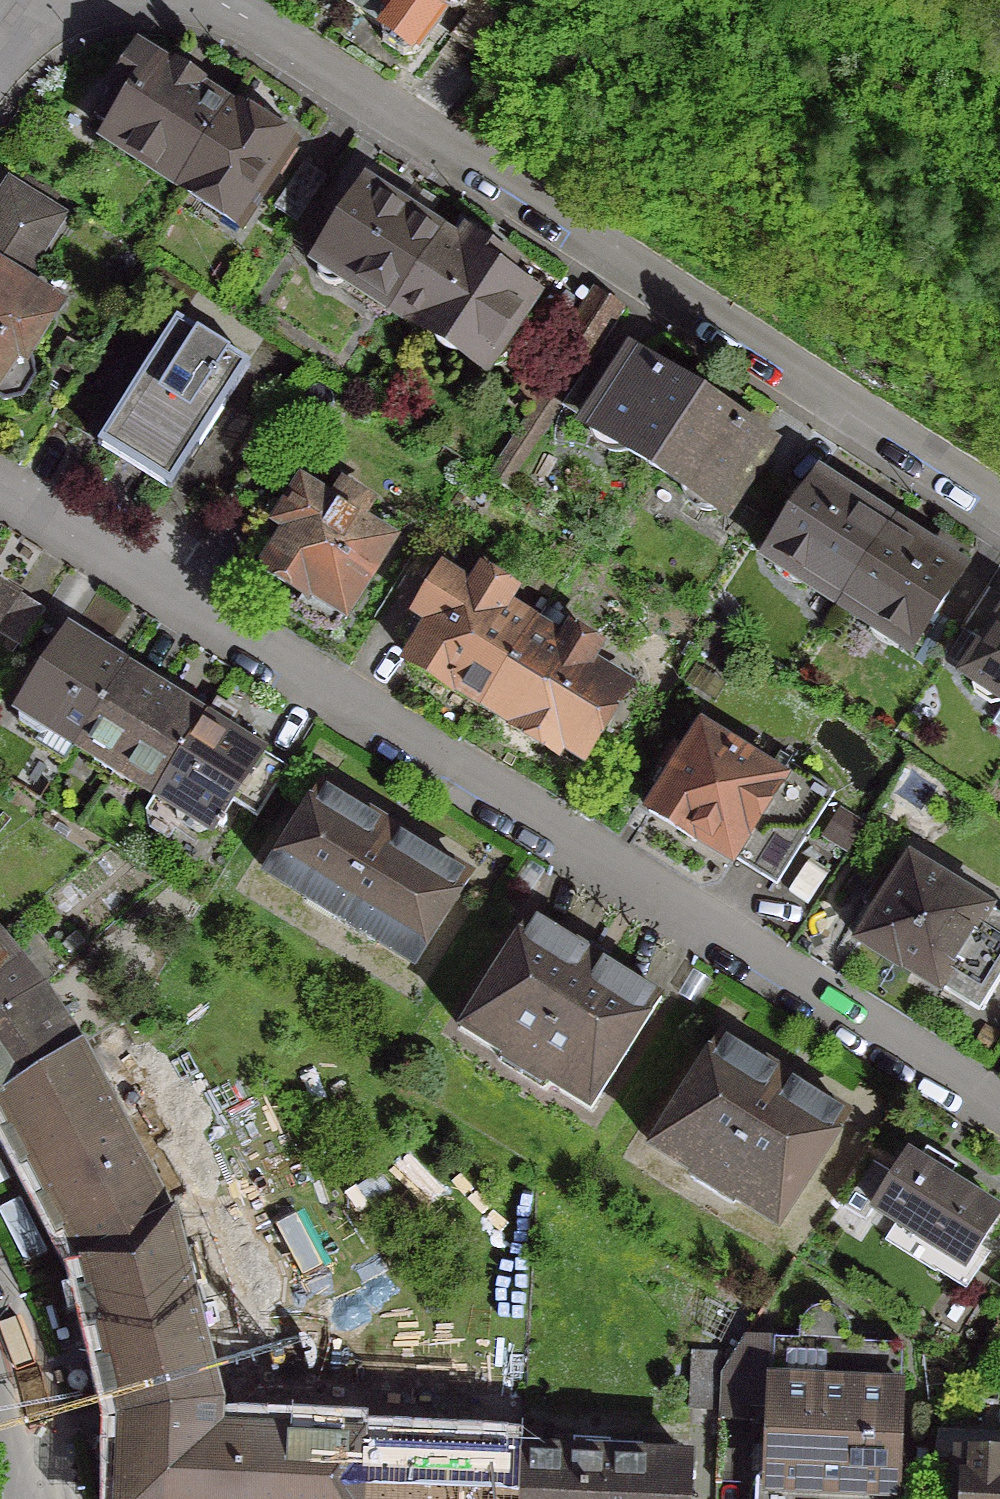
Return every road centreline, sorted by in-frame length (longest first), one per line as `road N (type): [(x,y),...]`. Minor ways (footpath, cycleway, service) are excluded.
road 1 (residential): [(0,494),(999,1117)]
road 2 (residential): [(173,0),(204,8),(293,60),(999,517)]
road 3 (residential): [(0,1366),(44,1498)]

